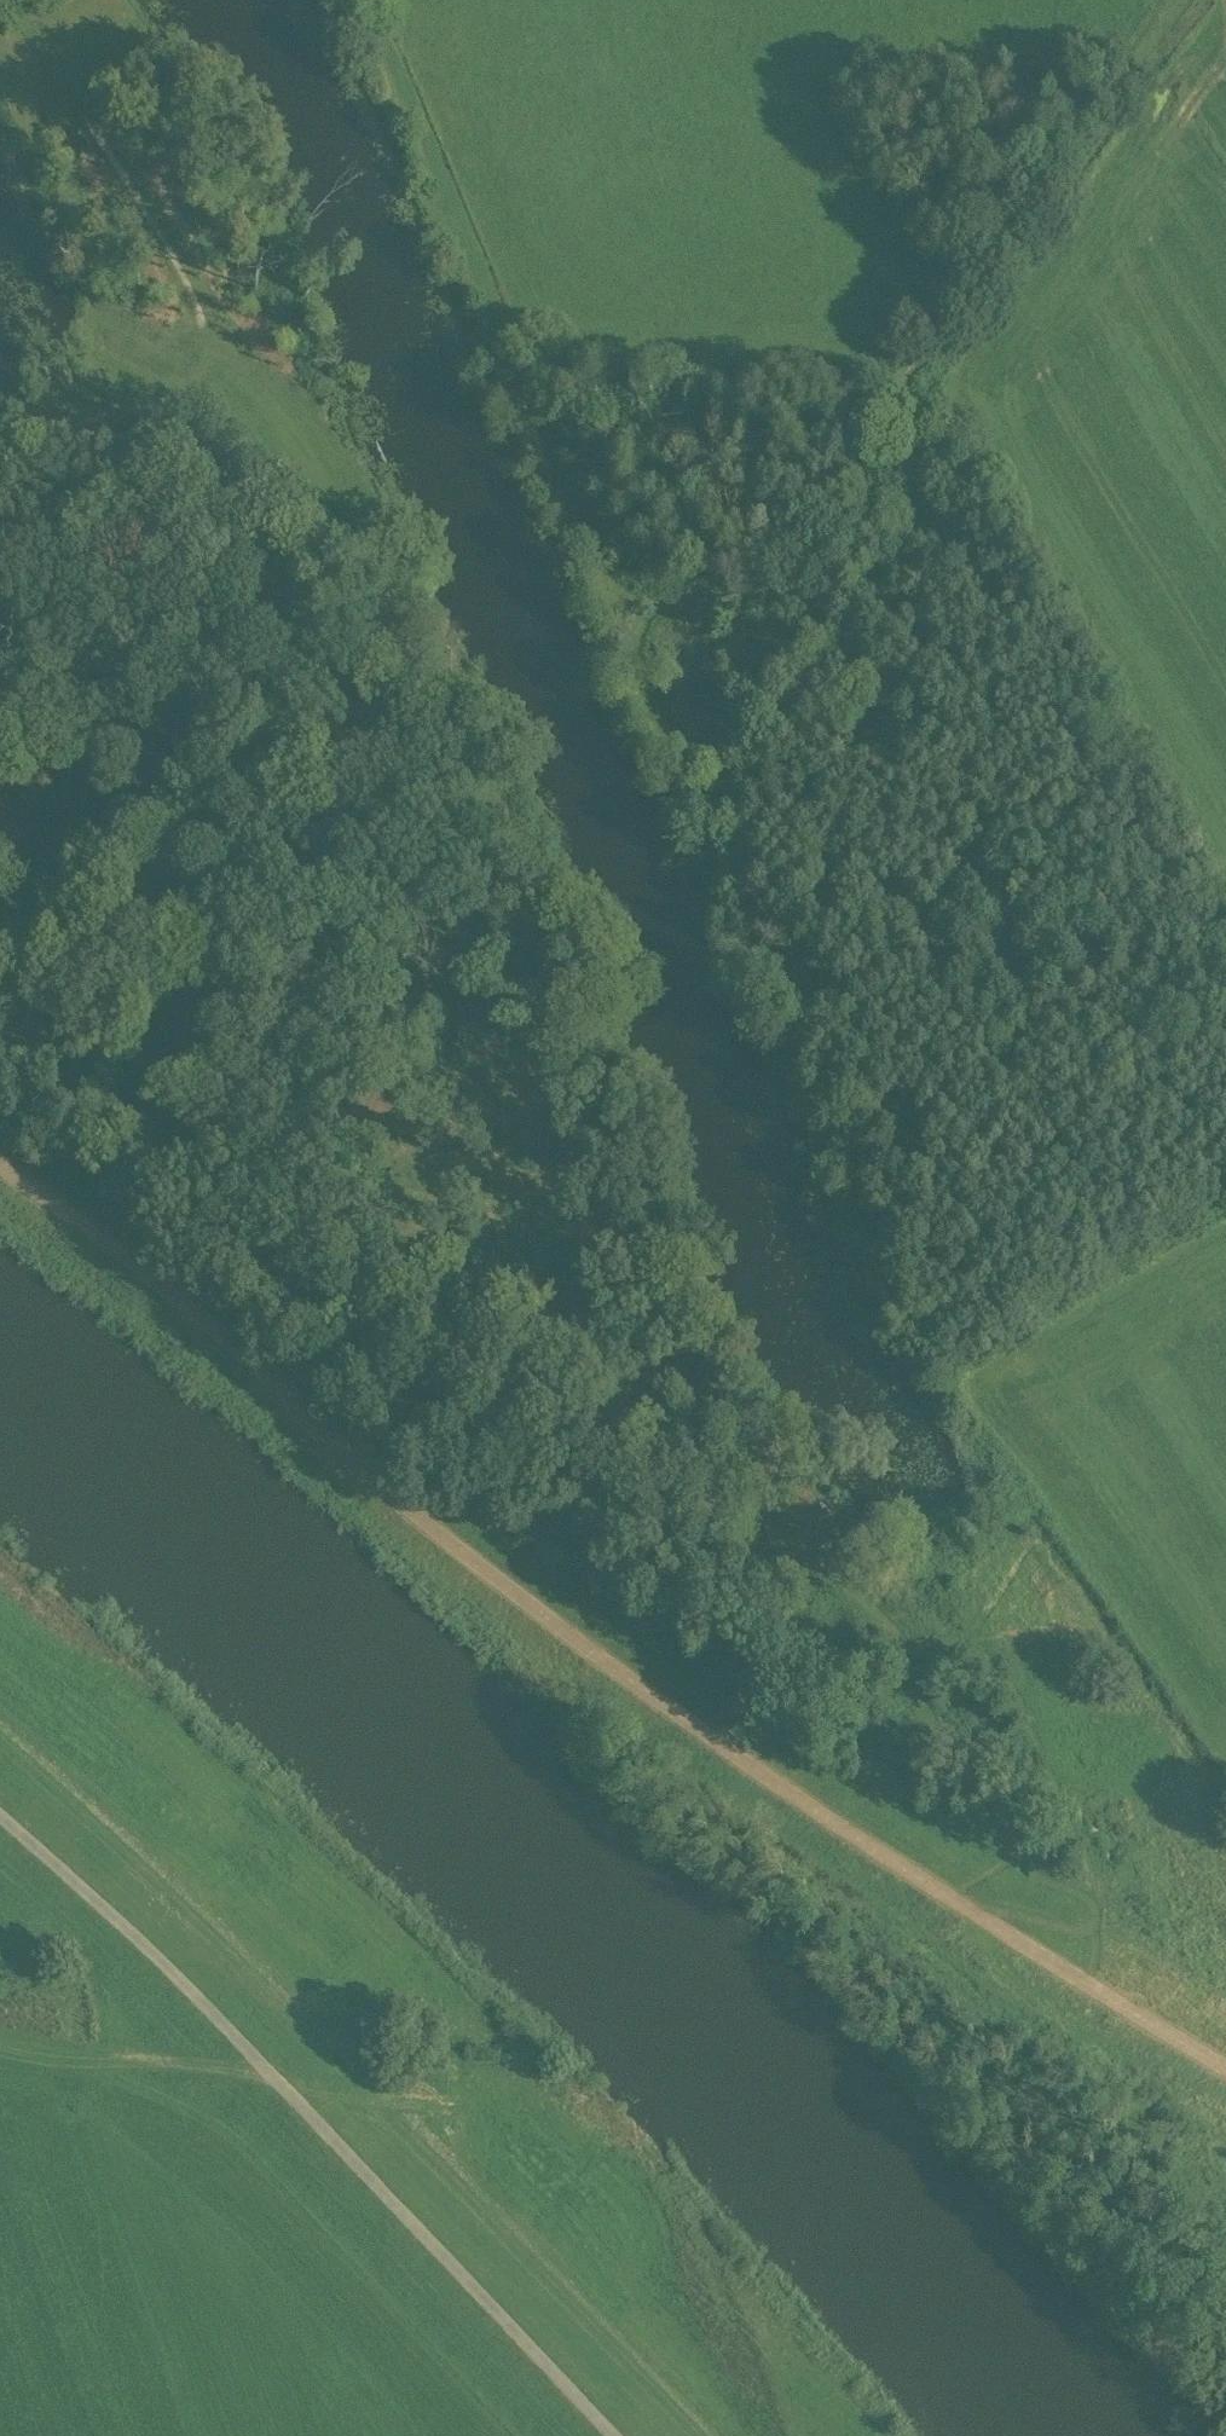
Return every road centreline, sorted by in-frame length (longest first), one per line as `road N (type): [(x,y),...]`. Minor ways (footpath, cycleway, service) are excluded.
road 1 (track): [(11,0),(193,290),(204,336),(197,363),(177,392),(152,405),(0,440)]

